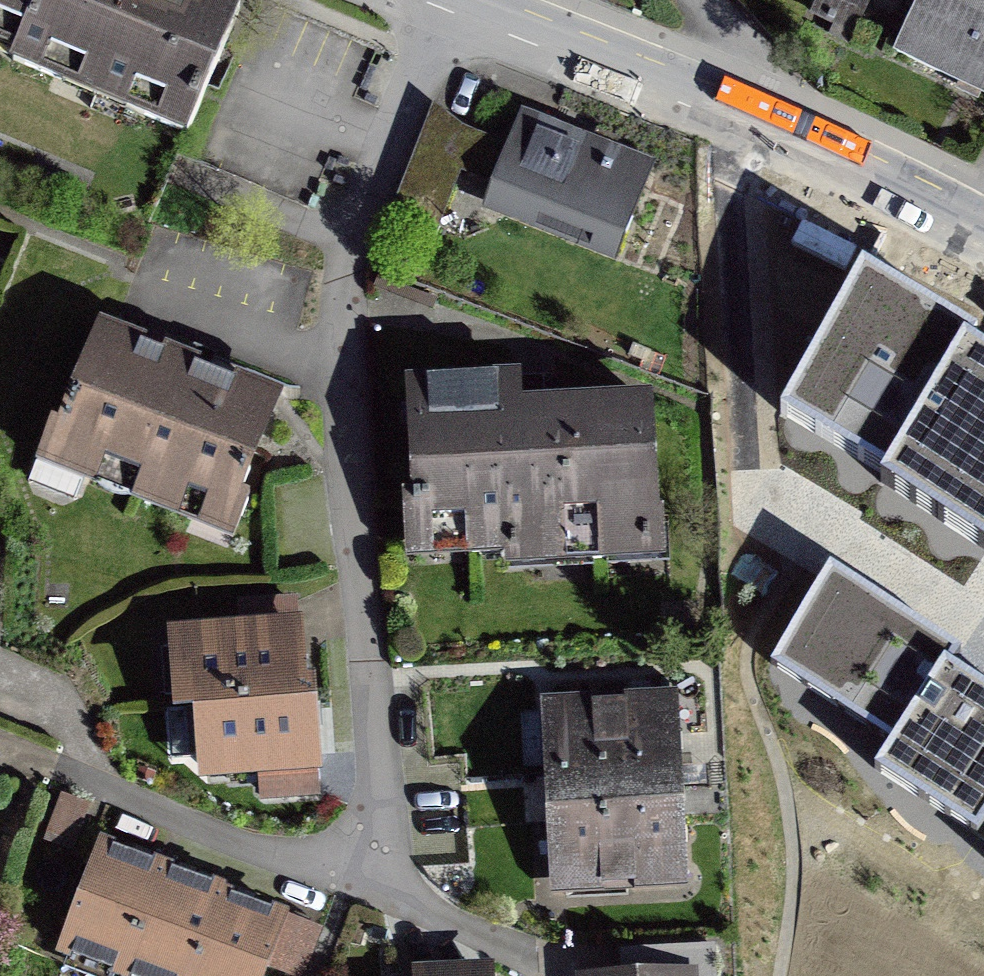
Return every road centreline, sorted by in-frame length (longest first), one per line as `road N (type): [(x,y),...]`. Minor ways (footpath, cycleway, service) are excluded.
road 1 (residential): [(448,5),(350,248),(342,299),(384,891)]
road 2 (residential): [(983,240),(448,5)]

